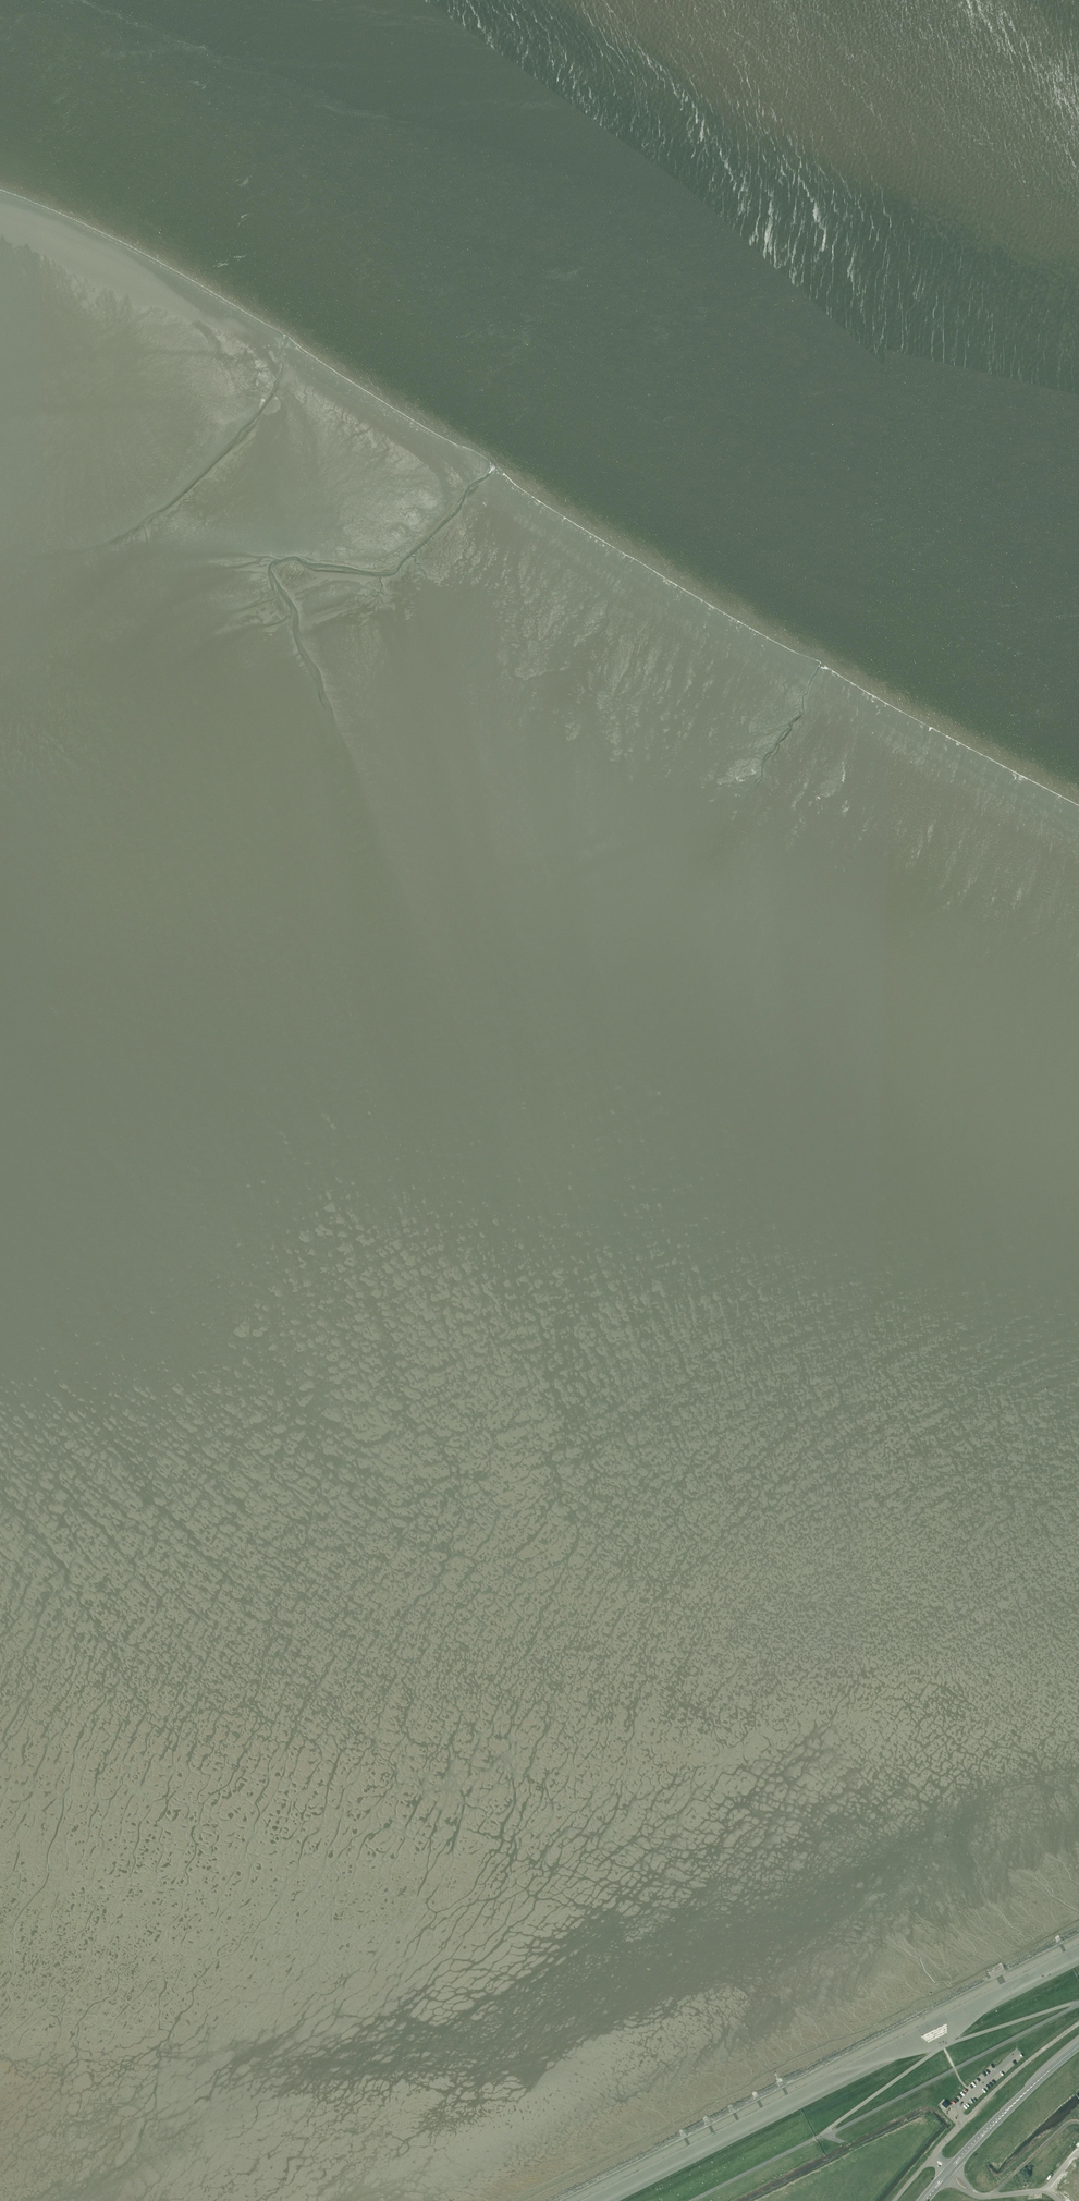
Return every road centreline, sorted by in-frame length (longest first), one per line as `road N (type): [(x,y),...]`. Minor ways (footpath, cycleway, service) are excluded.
road 1 (unclassified): [(934,2153),(989,2095),(1078,2023)]
road 2 (trunk): [(1039,2079),(949,2165)]
road 3 (trunk): [(955,2170),(1039,2079)]

